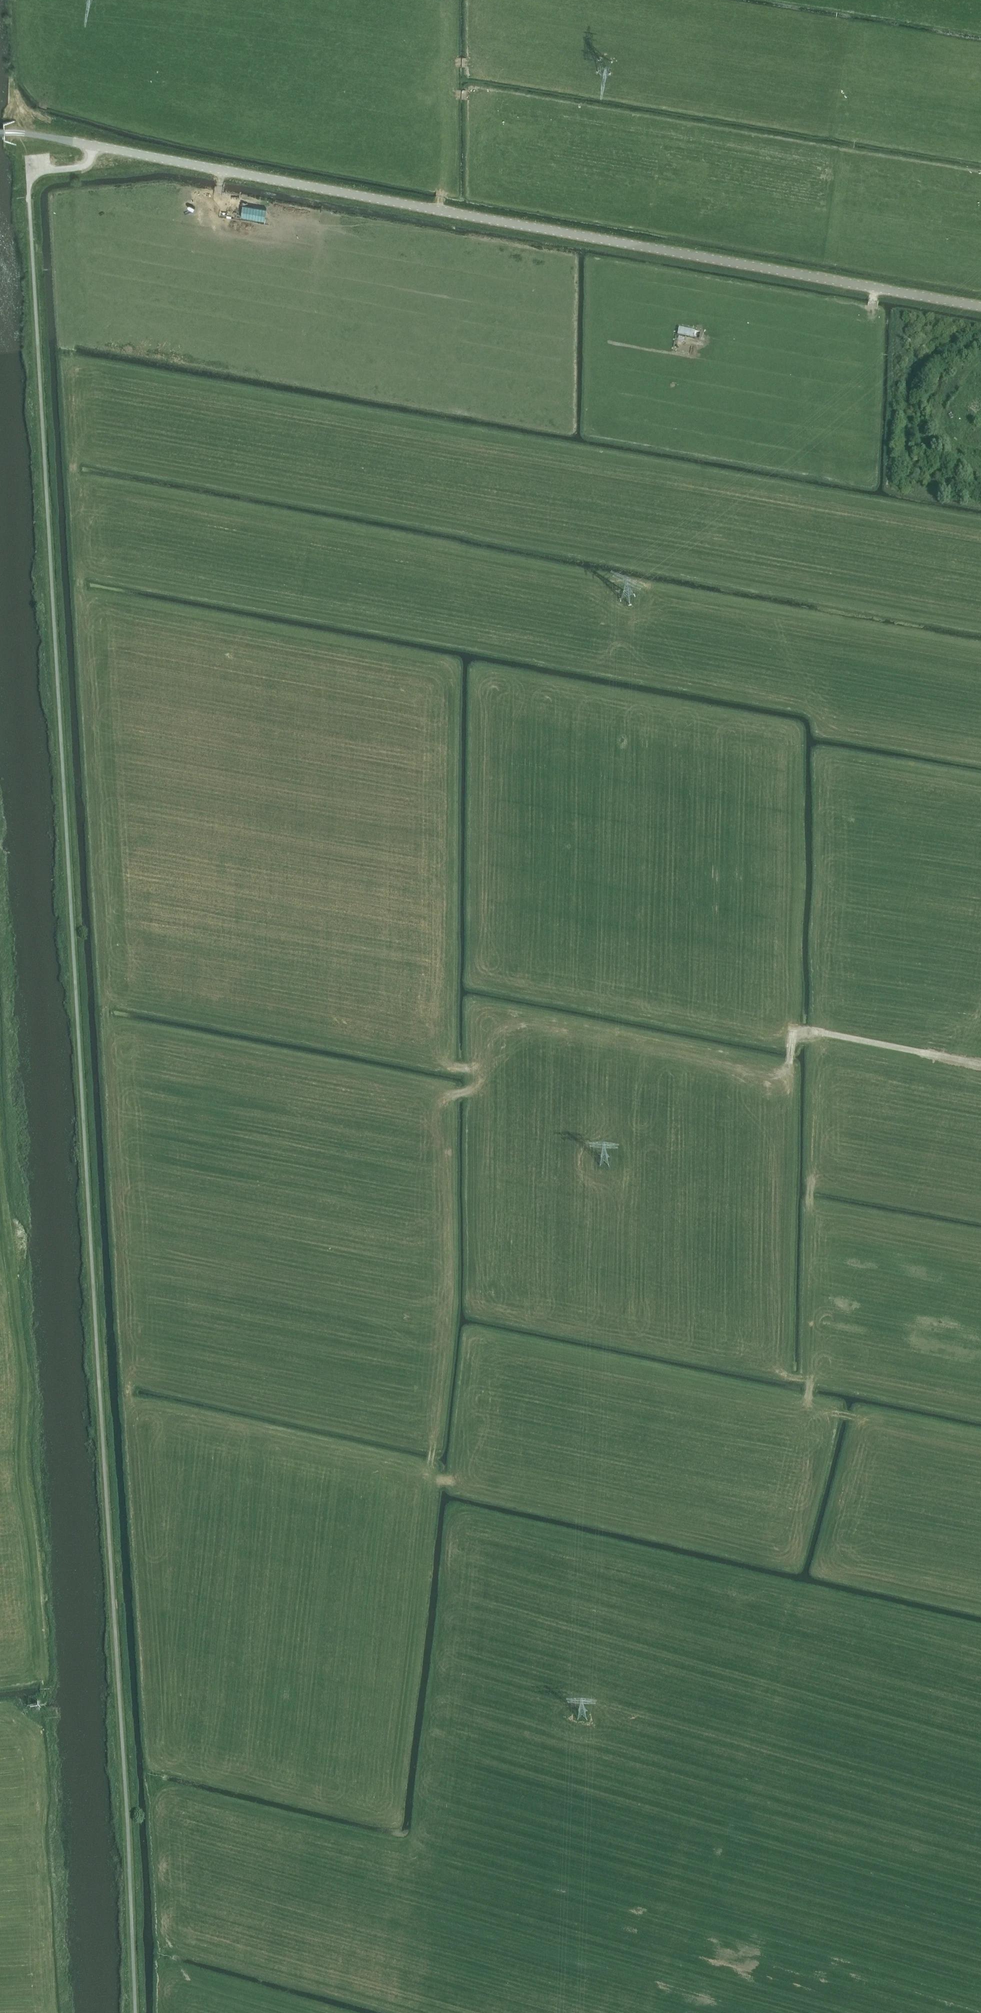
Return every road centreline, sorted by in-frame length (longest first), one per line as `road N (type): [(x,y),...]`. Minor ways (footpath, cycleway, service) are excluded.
road 1 (unclassified): [(980,306),(94,145)]
road 2 (track): [(787,1087),(793,1041),(810,1031),(980,1064)]

